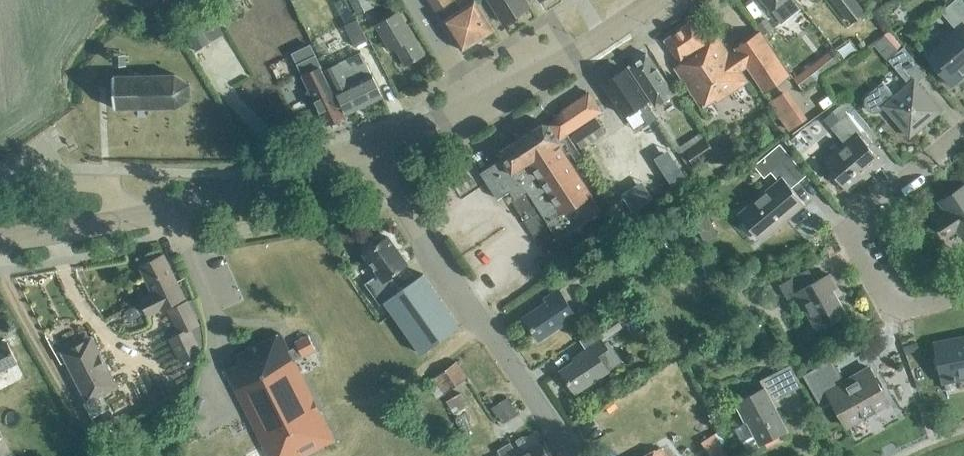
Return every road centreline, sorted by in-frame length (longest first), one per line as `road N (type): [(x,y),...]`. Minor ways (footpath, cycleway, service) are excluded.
road 1 (tertiary): [(373,143),(422,239),(571,455)]
road 2 (residential): [(963,130),(852,223),(901,312),(963,294)]
road 3 (primary): [(120,220),(206,201),(373,143)]
road 4 (primary): [(477,105),(578,51),(651,0)]
road 5 (residential): [(120,220),(107,184),(0,183)]
road 6 (residential): [(477,105),(413,0)]
road 7 (primary): [(0,240),(120,220)]

